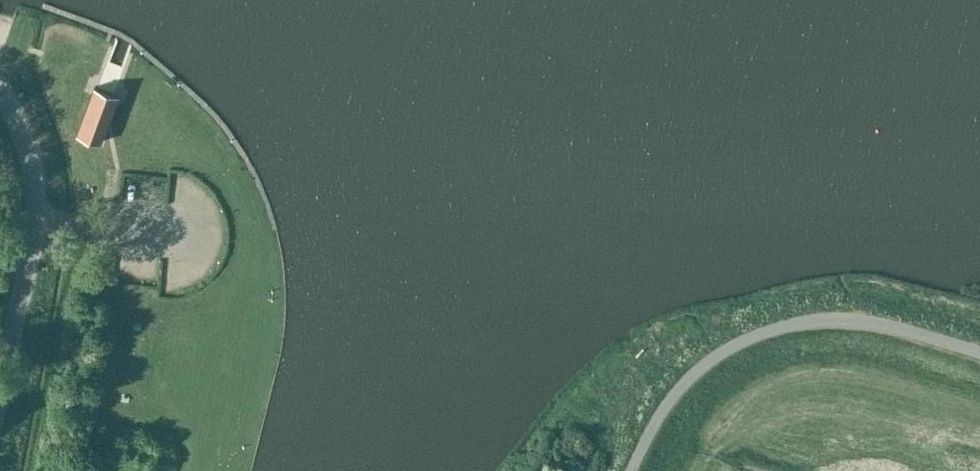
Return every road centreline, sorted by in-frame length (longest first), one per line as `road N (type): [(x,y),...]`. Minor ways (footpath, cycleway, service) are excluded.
road 1 (unclassified): [(629,470),(688,377),(768,330),(847,319),(979,353)]
road 2 (unclassified): [(0,392),(36,206),(24,135),(7,98)]

